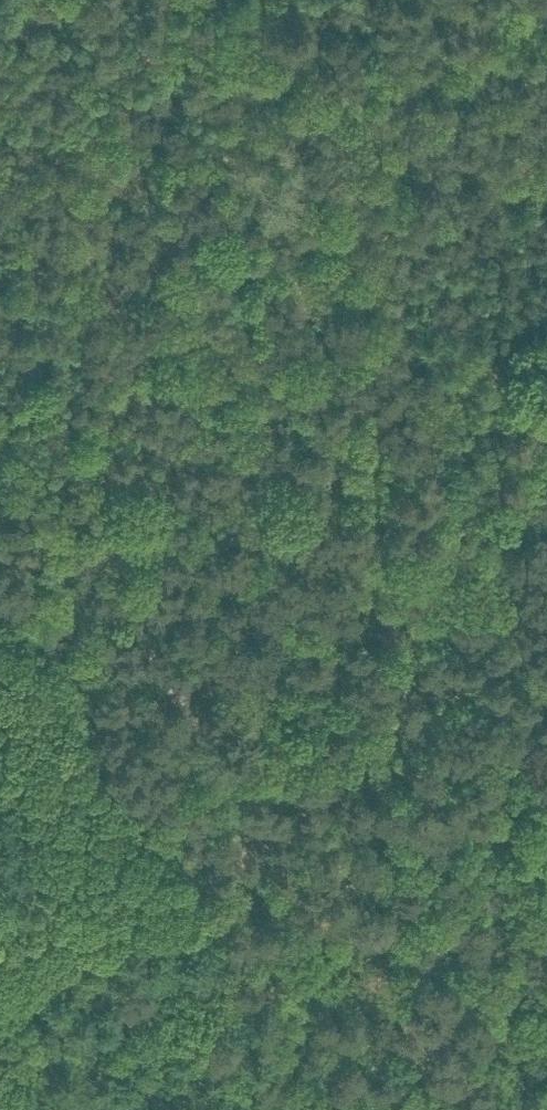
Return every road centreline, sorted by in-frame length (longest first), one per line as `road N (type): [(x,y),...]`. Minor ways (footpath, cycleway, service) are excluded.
road 1 (track): [(0,467),(77,577),(187,702),(232,769),(254,827),(254,859),(219,888)]
road 2 (track): [(296,907),(431,1057),(500,1109)]
road 3 (track): [(219,888),(78,888),(0,924)]

